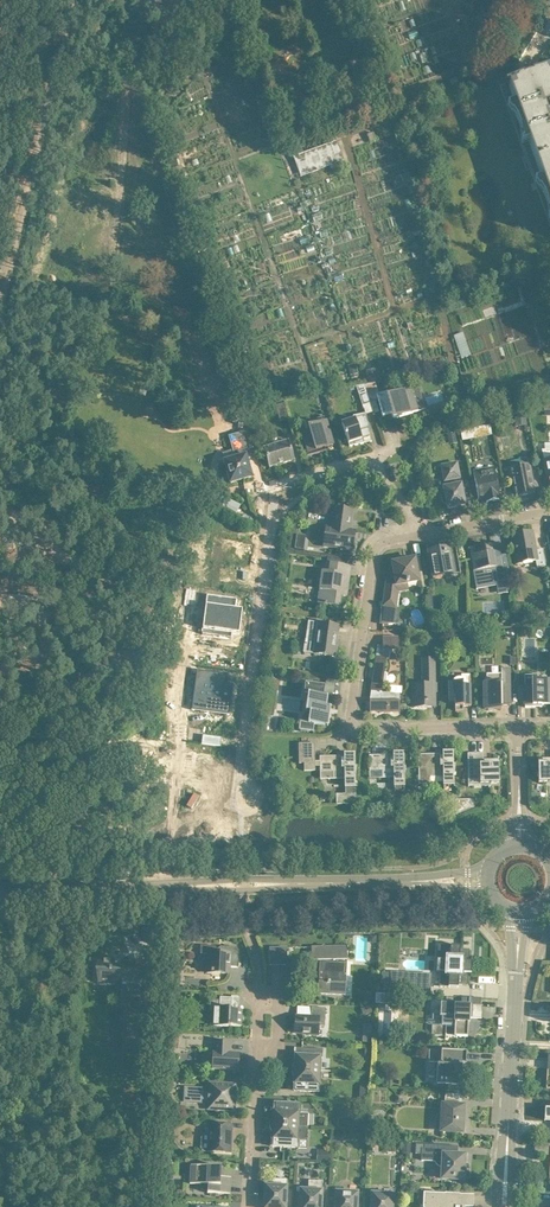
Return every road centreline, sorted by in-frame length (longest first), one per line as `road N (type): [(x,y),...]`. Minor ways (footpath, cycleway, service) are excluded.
road 1 (tertiary): [(0,890),(409,881)]
road 2 (residential): [(517,728),(369,730),(353,719),(379,549),(415,534)]
road 3 (residential): [(277,487),(239,771),(245,797)]
road 4 (track): [(0,273),(70,0)]
road 5 (residential): [(248,1206),(256,1057)]
road 6 (residential): [(415,534),(549,510)]
road 7 (residential): [(256,1057),(258,1003),(279,1004),(277,1058)]
road 8 (unclassified): [(509,1122),(516,996)]

